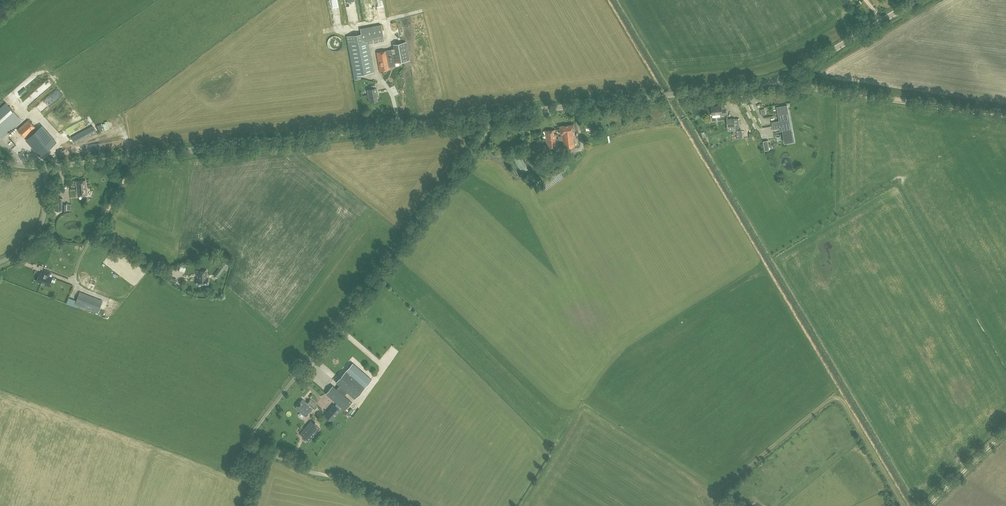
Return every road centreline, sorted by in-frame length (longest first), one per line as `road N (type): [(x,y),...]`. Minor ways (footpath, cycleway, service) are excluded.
road 1 (unclassified): [(326,478),(253,447),(252,434),(499,114)]
road 2 (unclassified): [(45,167),(499,114)]
road 3 (unclassified): [(499,114),(775,80),(918,0)]
road 4 (track): [(1005,115),(791,85)]
road 5 (track): [(75,273),(136,157)]

